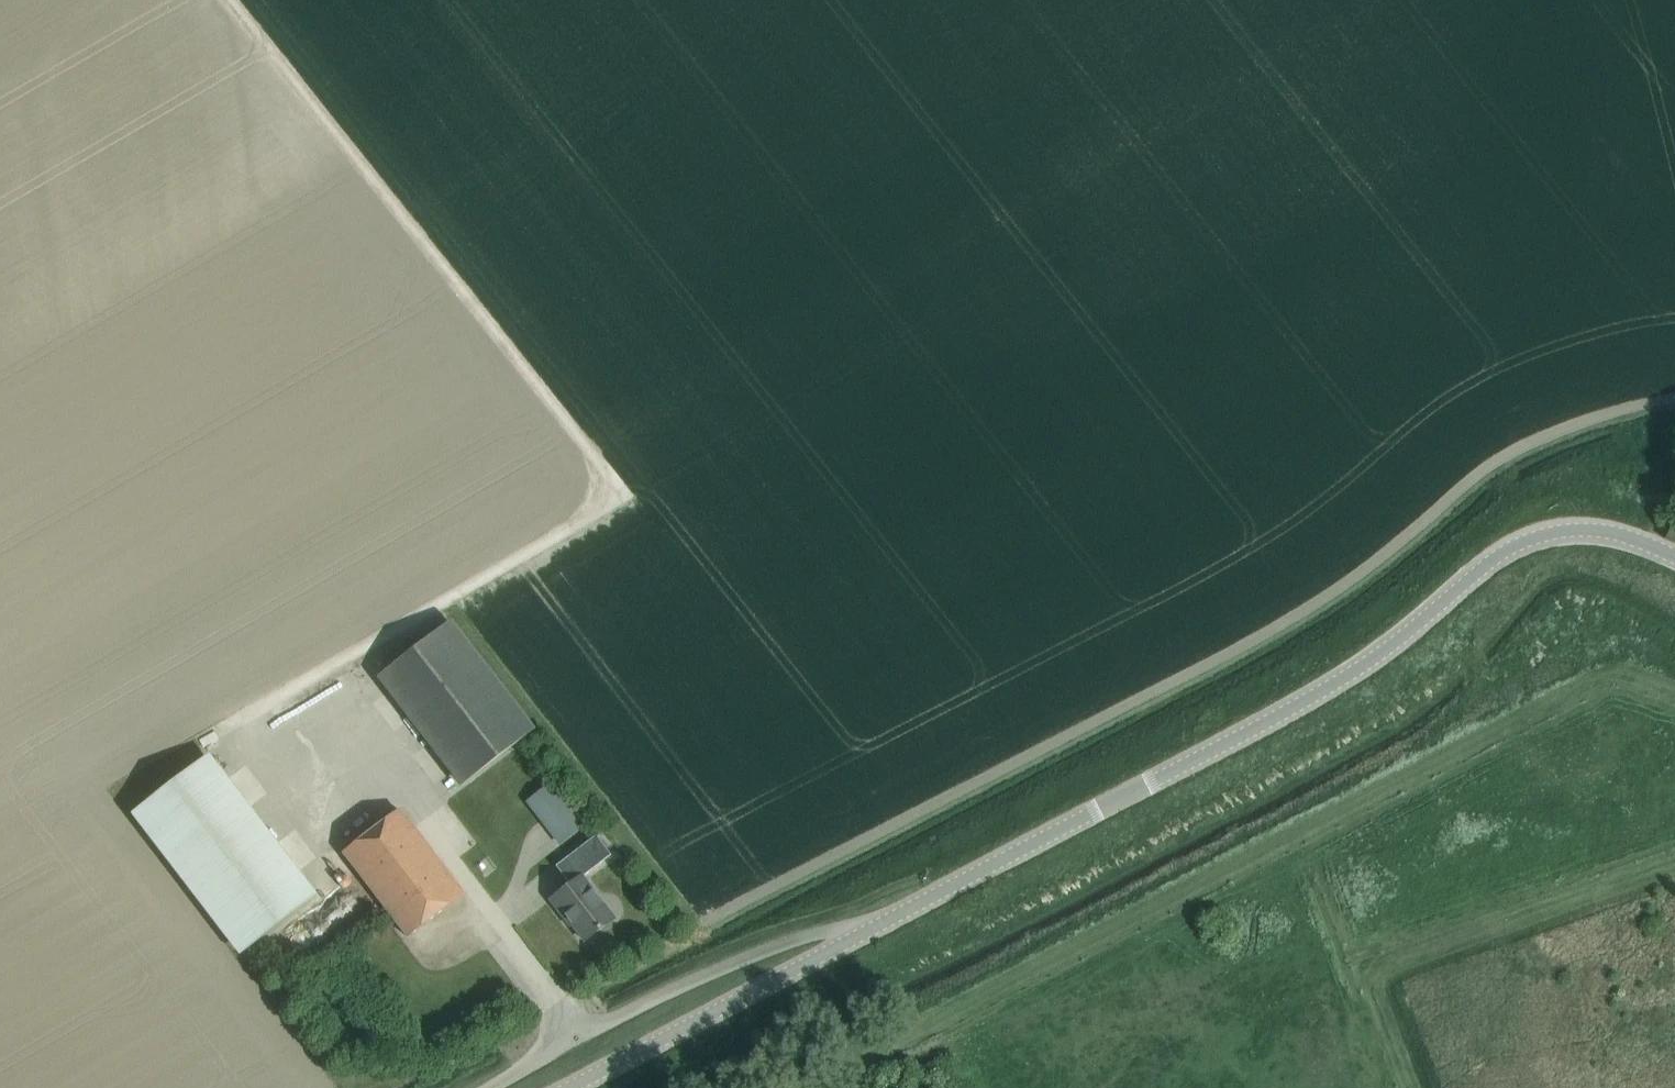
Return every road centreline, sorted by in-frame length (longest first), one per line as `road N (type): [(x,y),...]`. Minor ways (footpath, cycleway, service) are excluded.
road 1 (tertiary): [(581,1087),(1353,682),(1511,548),(1563,527),(1614,526),(1674,548)]

